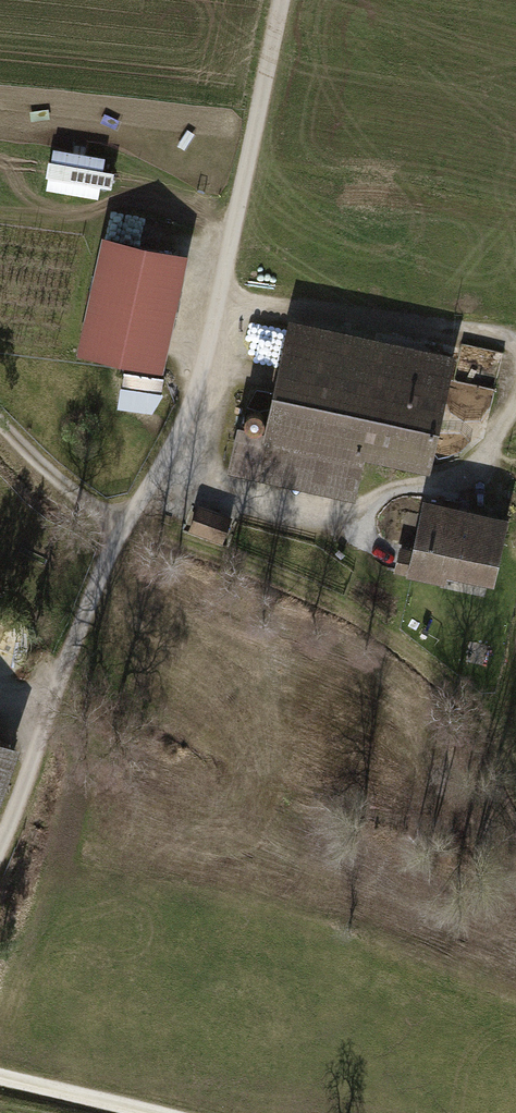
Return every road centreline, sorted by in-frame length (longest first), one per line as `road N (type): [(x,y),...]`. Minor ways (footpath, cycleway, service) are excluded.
road 1 (track): [(0,846),(104,562),(189,419),(282,0)]
road 2 (track): [(164,1112),(0,1075)]
road 3 (track): [(116,540),(0,424)]

